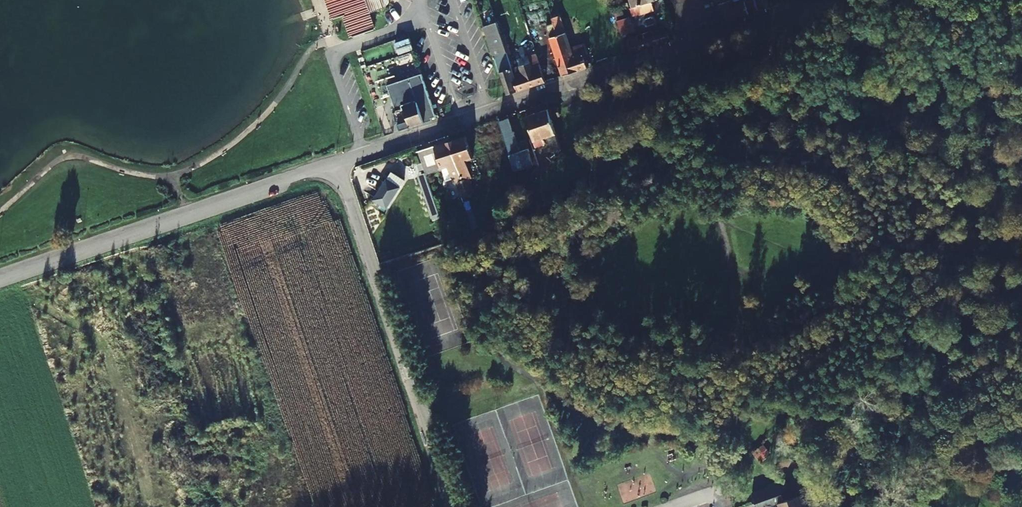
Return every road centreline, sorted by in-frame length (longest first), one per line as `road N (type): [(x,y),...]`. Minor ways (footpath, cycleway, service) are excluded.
road 1 (residential): [(455,506),(336,162)]
road 2 (residential): [(0,277),(336,162)]
road 3 (residential): [(336,162),(668,51)]
road 4 (unclassified): [(668,51),(825,0)]

